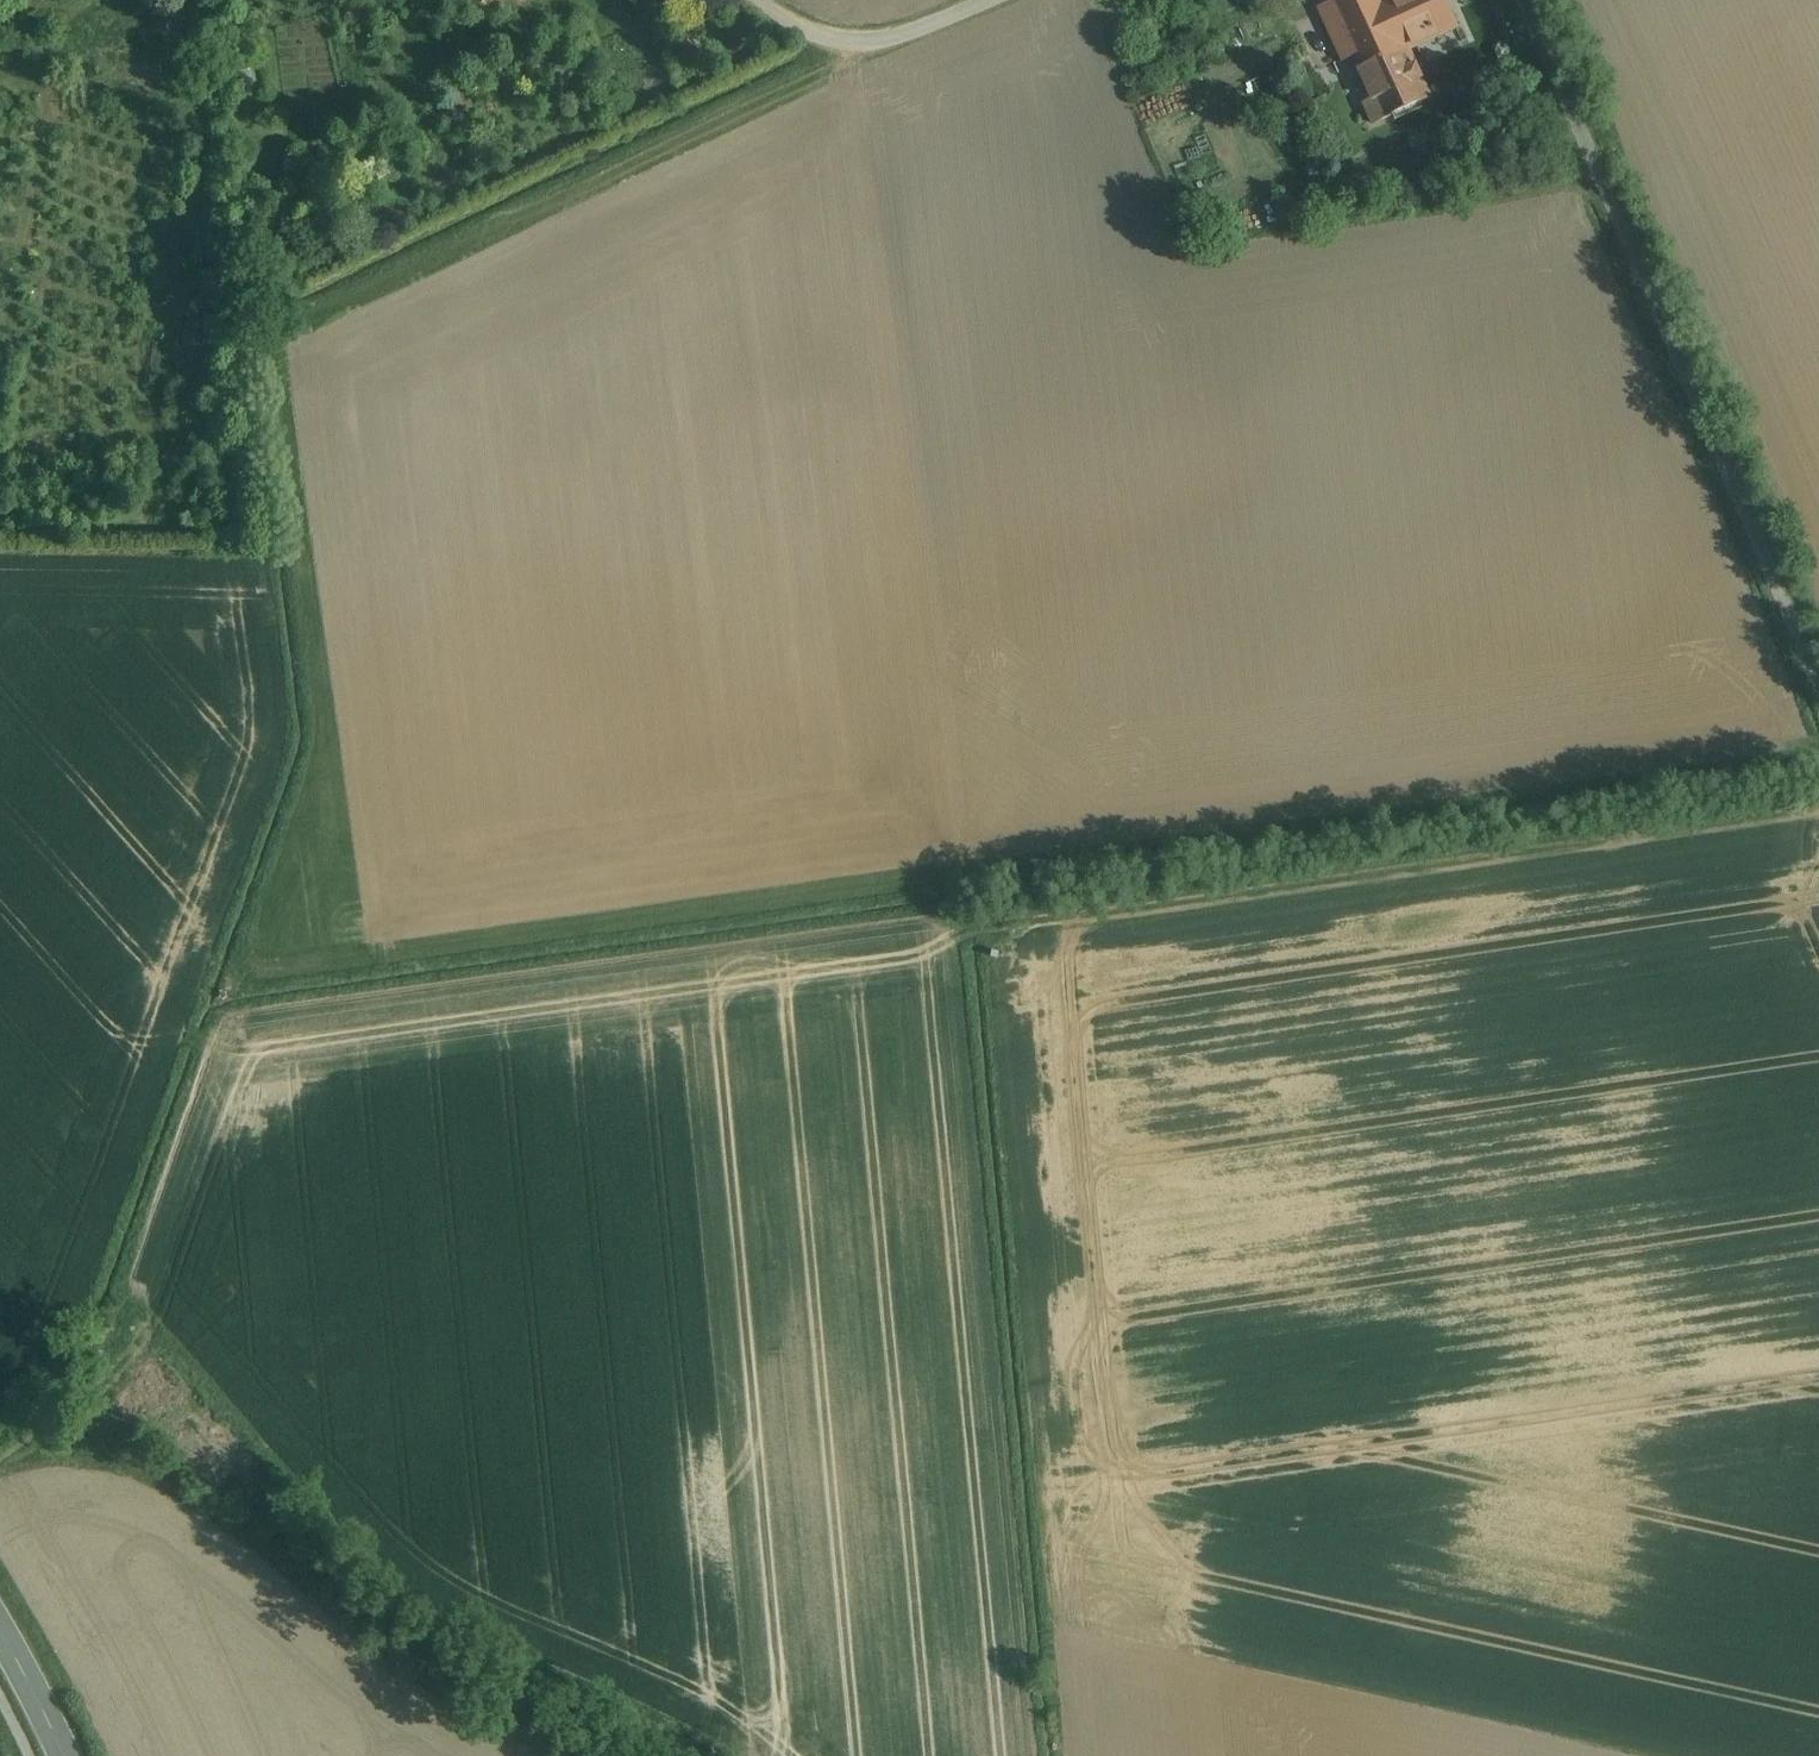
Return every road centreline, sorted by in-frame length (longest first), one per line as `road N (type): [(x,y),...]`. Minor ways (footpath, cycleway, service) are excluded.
road 1 (unclassified): [(1818,685),(1522,0)]
road 2 (unclassified): [(985,0),(917,30),(854,45),(786,22),(751,0)]
road 3 (secondary): [(69,1755),(0,1622)]

